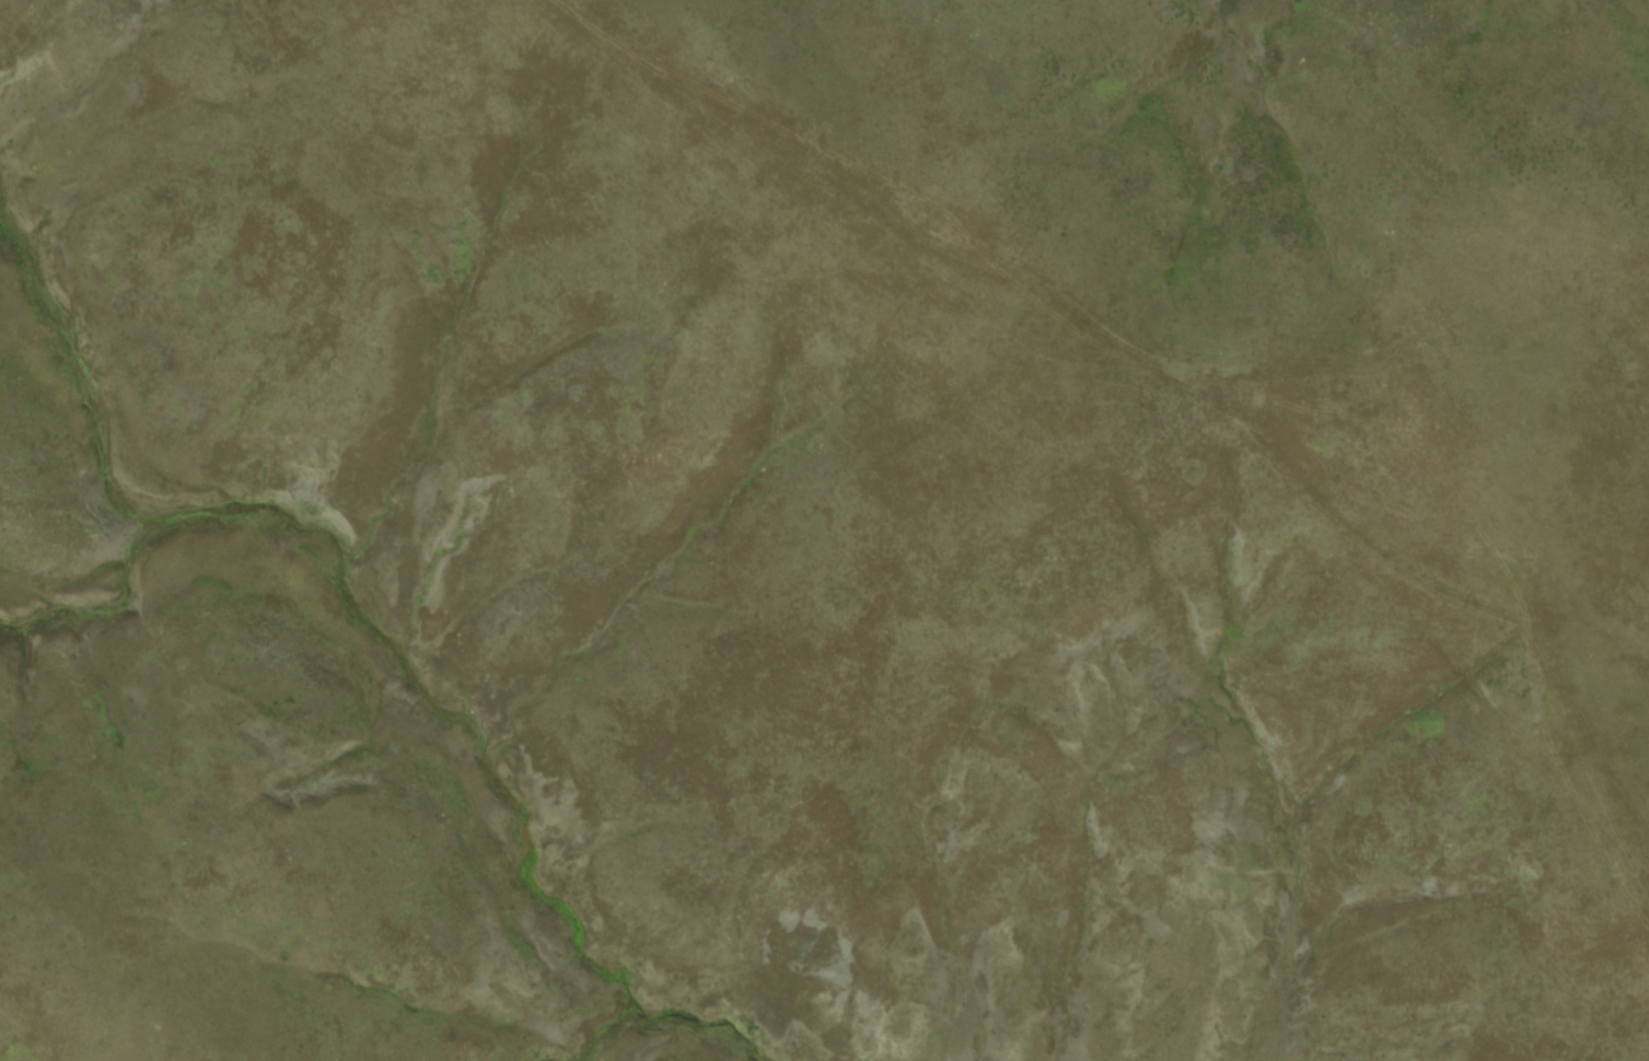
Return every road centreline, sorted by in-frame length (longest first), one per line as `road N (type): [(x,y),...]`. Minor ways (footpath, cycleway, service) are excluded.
road 1 (residential): [(1648,831),(1416,539),(1254,377),(545,0)]

